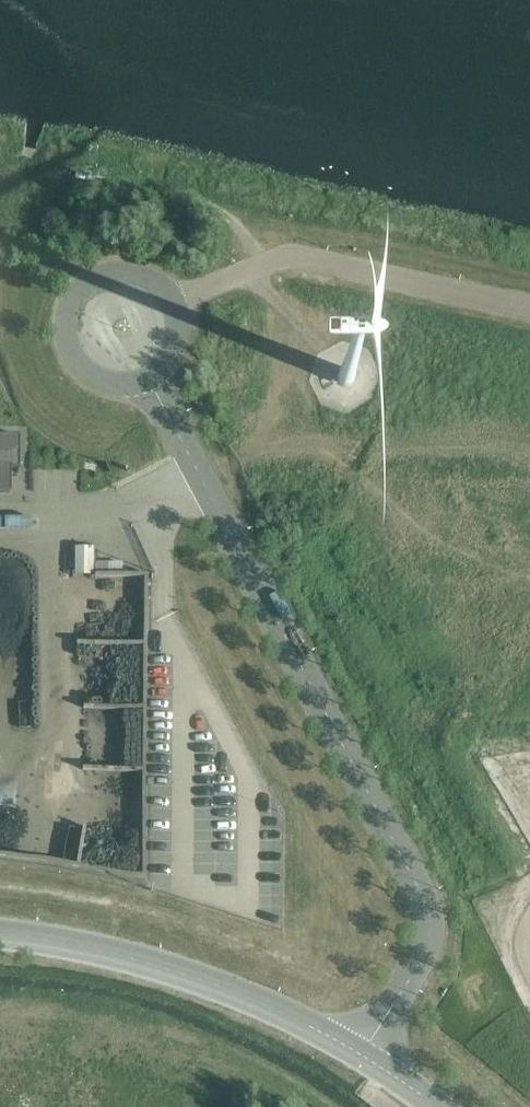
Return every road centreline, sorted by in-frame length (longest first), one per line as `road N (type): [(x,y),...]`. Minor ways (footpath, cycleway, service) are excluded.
road 1 (unclassified): [(365,1059),(429,942),(427,903),(148,371)]
road 2 (unclassified): [(0,936),(154,964),(253,998),(365,1059)]
road 3 (unclassified): [(173,302),(294,254),(529,306)]
road 4 (unclassified): [(173,302),(147,276),(118,270),(86,285),(75,300),(70,330),(91,366),(122,377),(148,371)]

